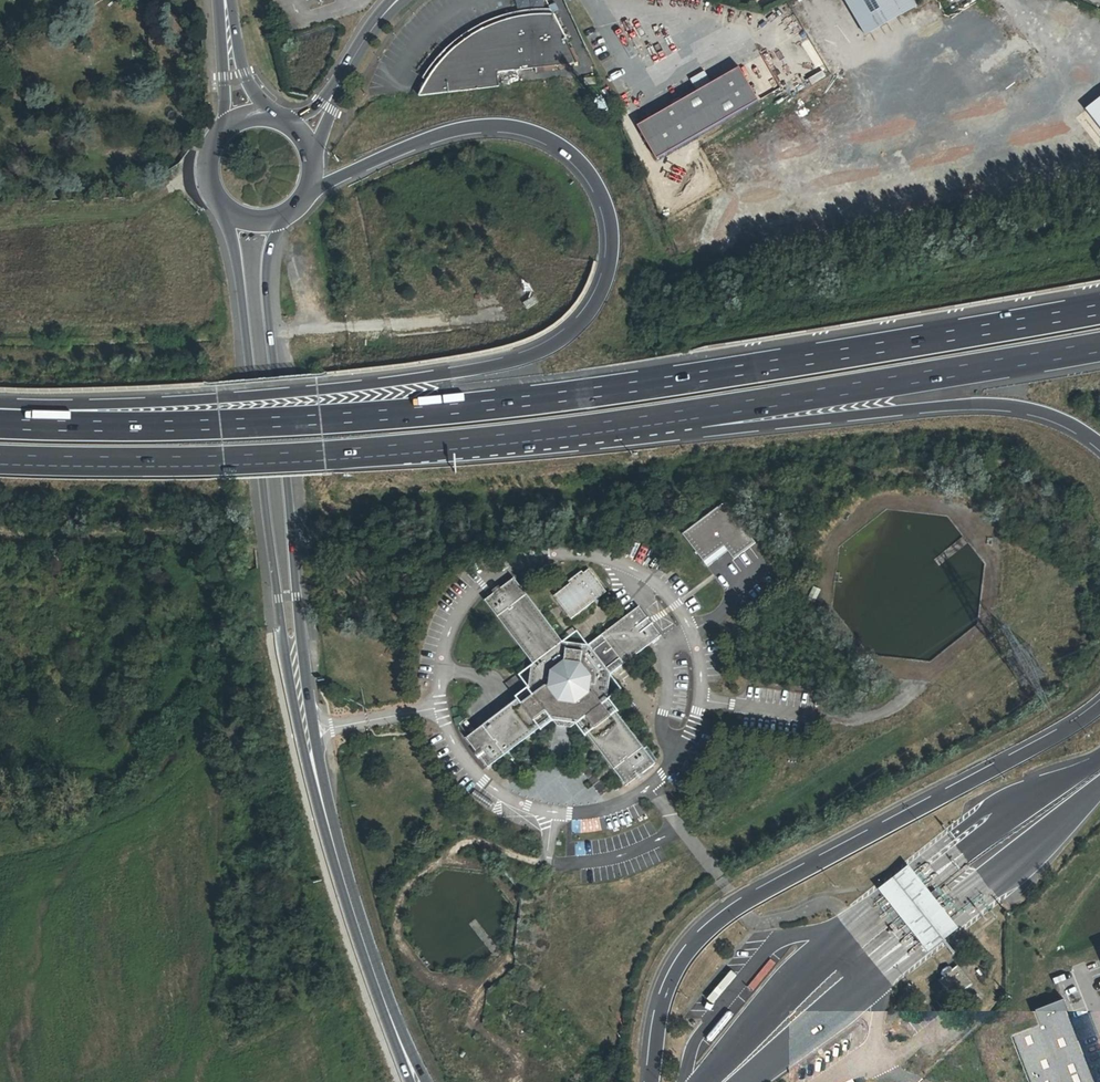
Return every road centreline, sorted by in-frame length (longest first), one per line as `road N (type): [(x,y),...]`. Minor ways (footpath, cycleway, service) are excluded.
road 1 (motorway): [(1099,309),(476,406),(219,425),(0,422)]
road 2 (motorway): [(303,198),(449,133),(515,132),(552,144),(596,186),(608,251),(600,291),(579,323),(549,346),(470,370),(0,415)]
road 3 (primary): [(226,209),(296,704),(350,907),(410,1081)]
road 4 (primary): [(433,1081),(360,889),(315,730),(267,303),(270,253),(284,215)]
road 5 (motorway): [(0,458),(320,454),(691,413)]
road 6 (motorway): [(1099,707),(757,895),(702,935),(672,978),(652,1081)]
road 7 (motorway): [(1099,761),(839,947),(705,1081)]
road 8 (motorway): [(753,1081),(937,936),(1099,786)]
road 9 (motorway): [(691,413),(725,429),(982,404),(1027,408),(1099,442)]
road 10 (motorway): [(691,413),(1099,344)]
road 11 (primary): [(217,0),(228,128)]
road 12 (tertiary): [(397,0),(326,105)]
road 13 (primary): [(270,118),(245,75),(228,0)]

